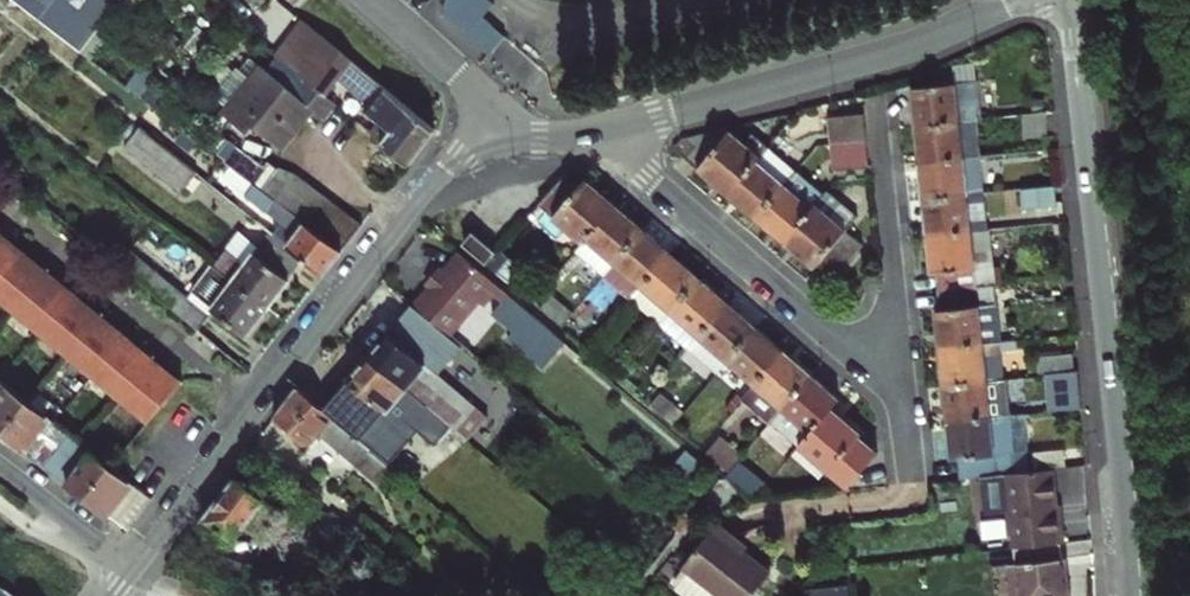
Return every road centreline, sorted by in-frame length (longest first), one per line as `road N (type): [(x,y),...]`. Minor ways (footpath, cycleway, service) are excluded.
road 1 (residential): [(1071,0),(1130,595)]
road 2 (residential): [(133,570),(432,183),(458,161),(498,147)]
road 3 (residential): [(599,132),(876,55),(1019,0)]
road 4 (residential): [(899,349),(858,346),(824,328),(599,132)]
road 5 (residential): [(873,100),(899,349)]
road 6 (residential): [(374,0),(473,92),(498,147)]
road 7 (residential): [(133,570),(0,466)]
road 8 (residential): [(899,349),(912,476)]

